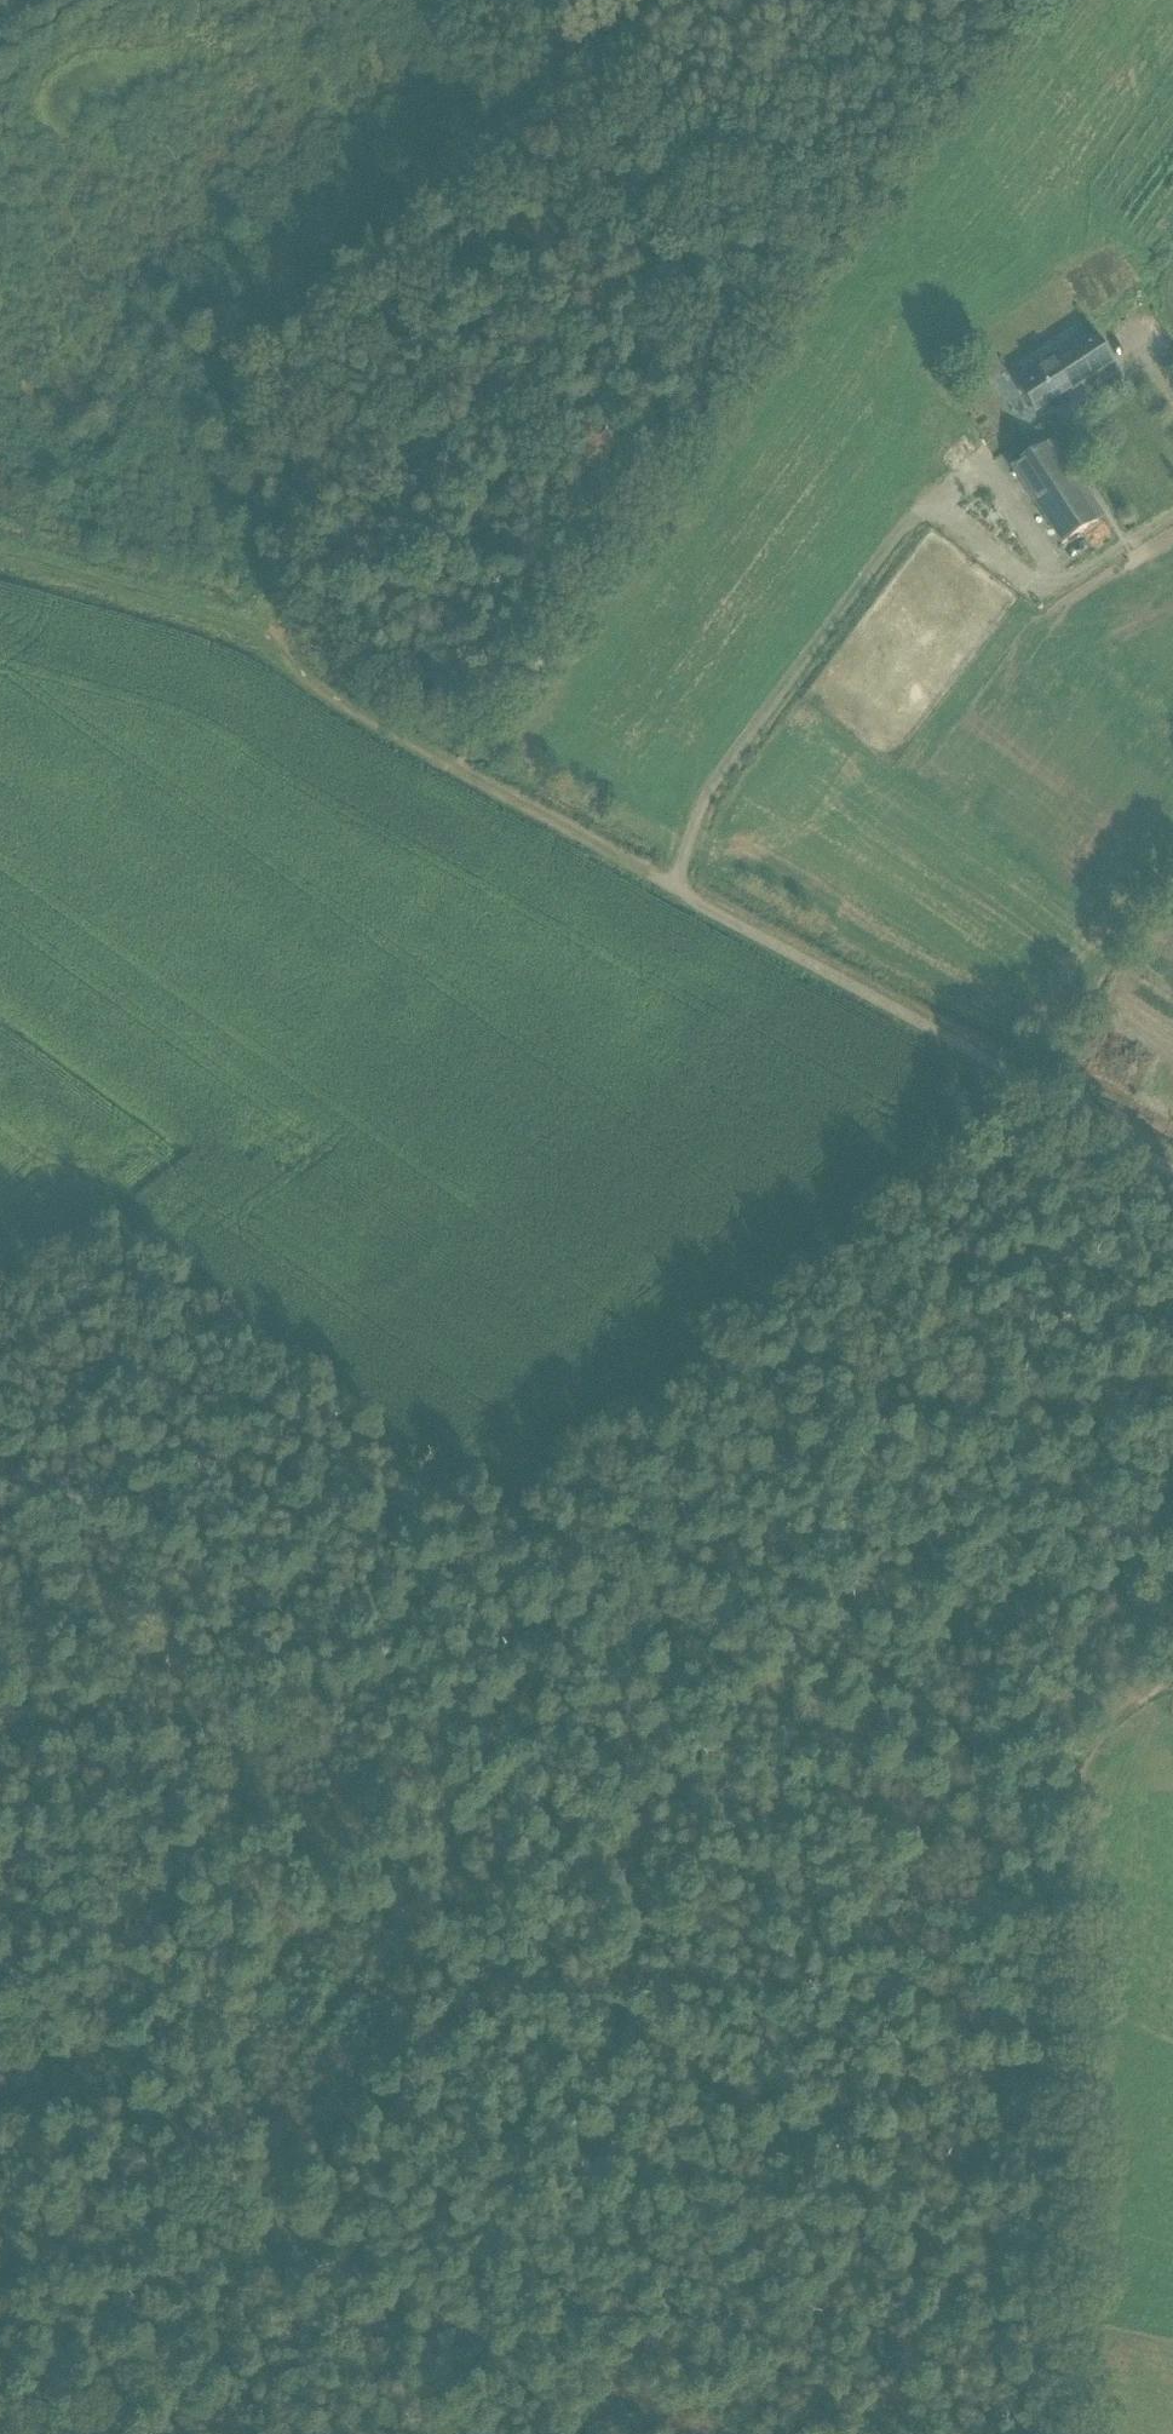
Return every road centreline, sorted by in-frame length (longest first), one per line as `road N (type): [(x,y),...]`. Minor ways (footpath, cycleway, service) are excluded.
road 1 (track): [(217,629),(261,645),(300,689),(359,724),(702,915)]
road 2 (track): [(1172,1178),(1037,1088),(702,915)]

